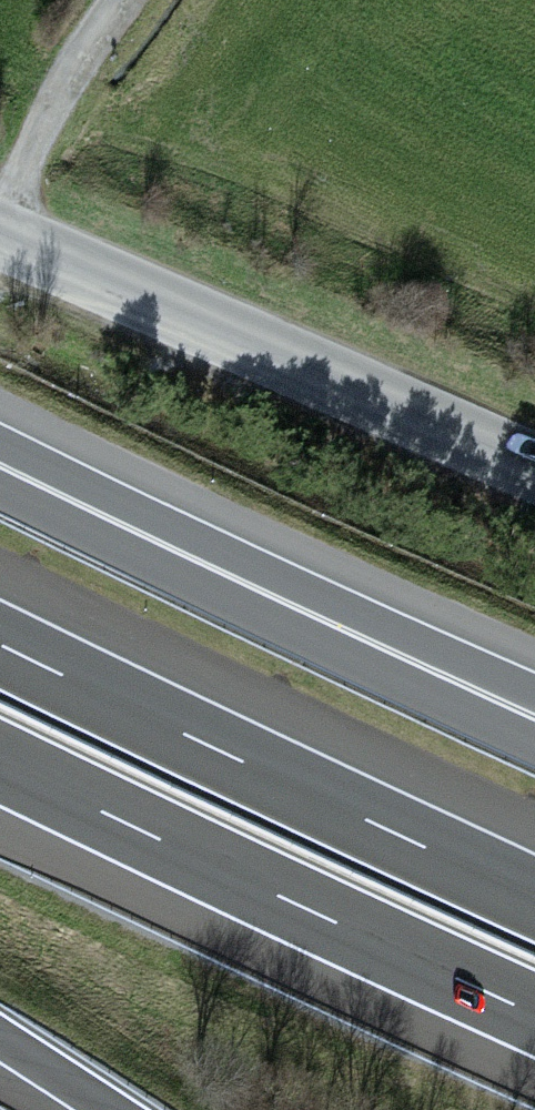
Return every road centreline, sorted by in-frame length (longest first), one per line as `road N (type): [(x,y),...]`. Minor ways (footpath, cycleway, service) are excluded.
road 1 (motorway): [(0,772),(263,909),(534,1033)]
road 2 (motorway): [(534,894),(0,640)]
road 3 (unclassified): [(0,238),(534,468)]
road 4 (motorway): [(534,743),(54,517)]
road 5 (motorway): [(534,697),(54,517)]
road 6 (track): [(121,0),(56,93),(0,206)]
road 7 (motorway): [(0,1041),(107,1109)]

